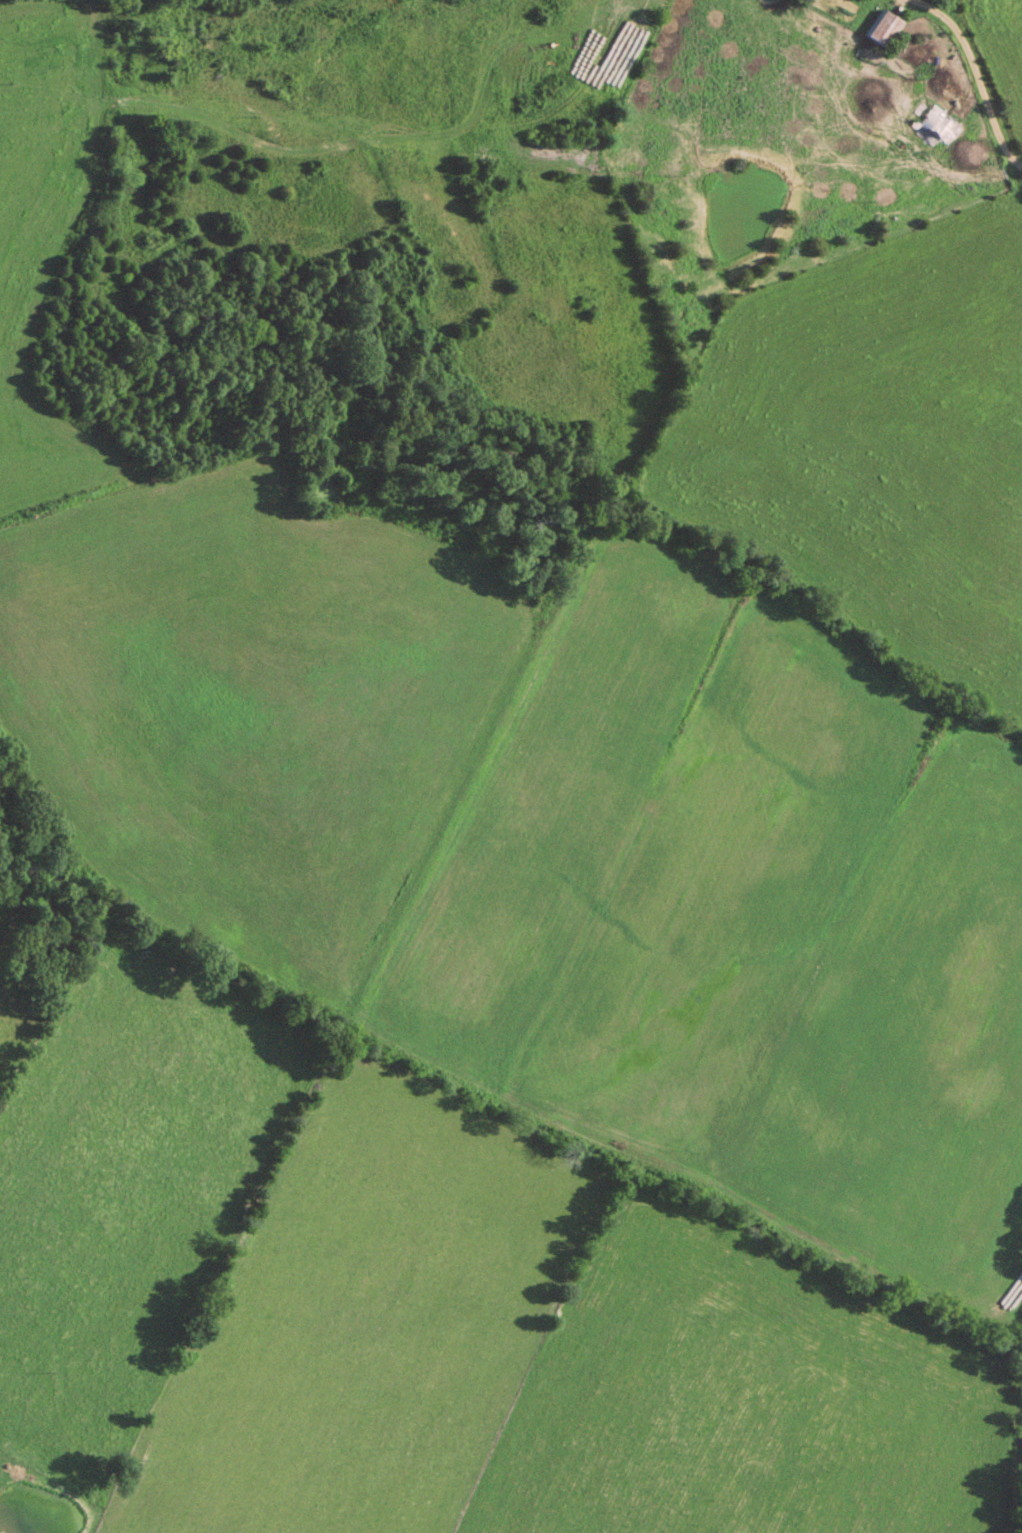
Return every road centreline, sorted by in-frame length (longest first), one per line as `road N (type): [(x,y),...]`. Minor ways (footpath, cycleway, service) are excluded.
road 1 (residential): [(915,0),(960,35),(1021,164)]

